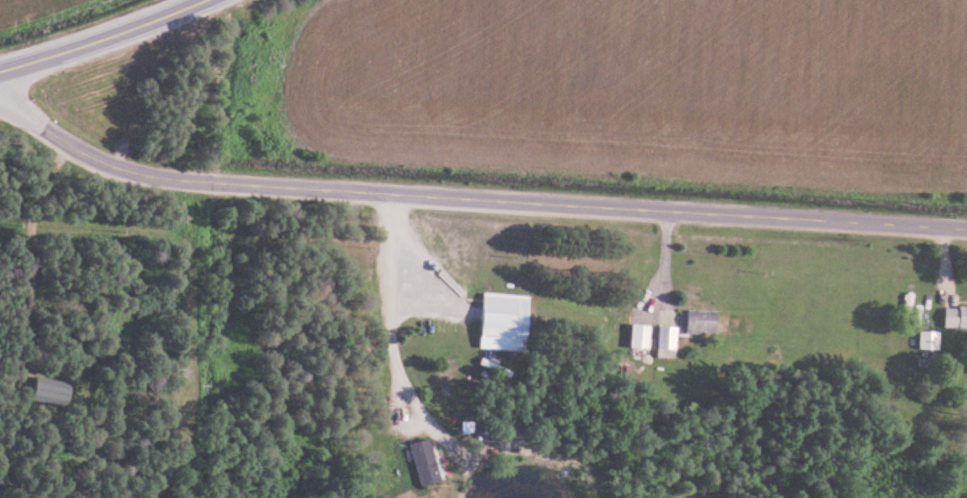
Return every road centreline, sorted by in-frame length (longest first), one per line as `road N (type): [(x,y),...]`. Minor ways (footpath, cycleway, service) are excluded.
road 1 (residential): [(0,92),(94,157),(183,179),(966,231)]
road 2 (secondary): [(0,70),(208,0)]

